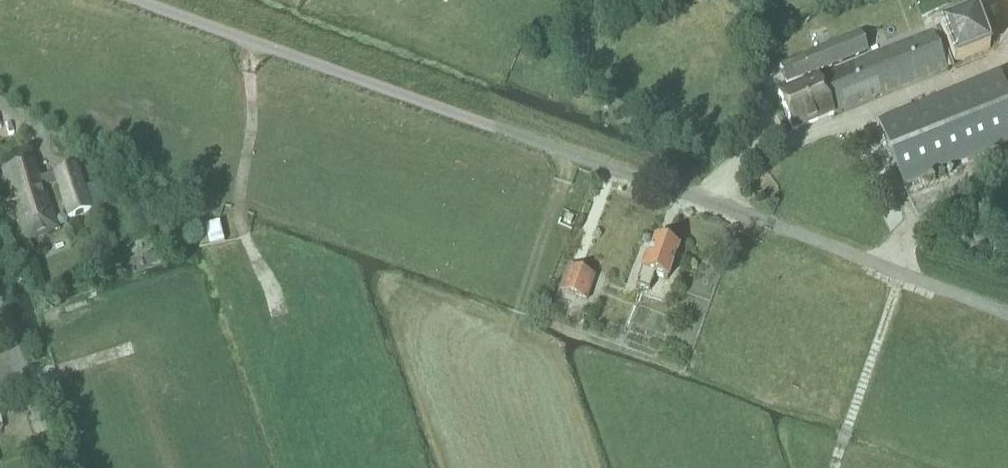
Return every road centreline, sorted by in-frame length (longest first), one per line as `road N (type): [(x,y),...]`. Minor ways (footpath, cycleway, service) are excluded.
road 1 (unclassified): [(1007,312),(137,0)]
road 2 (track): [(282,309),(241,224),(255,102),(246,39)]
road 3 (track): [(830,467),(903,272)]

